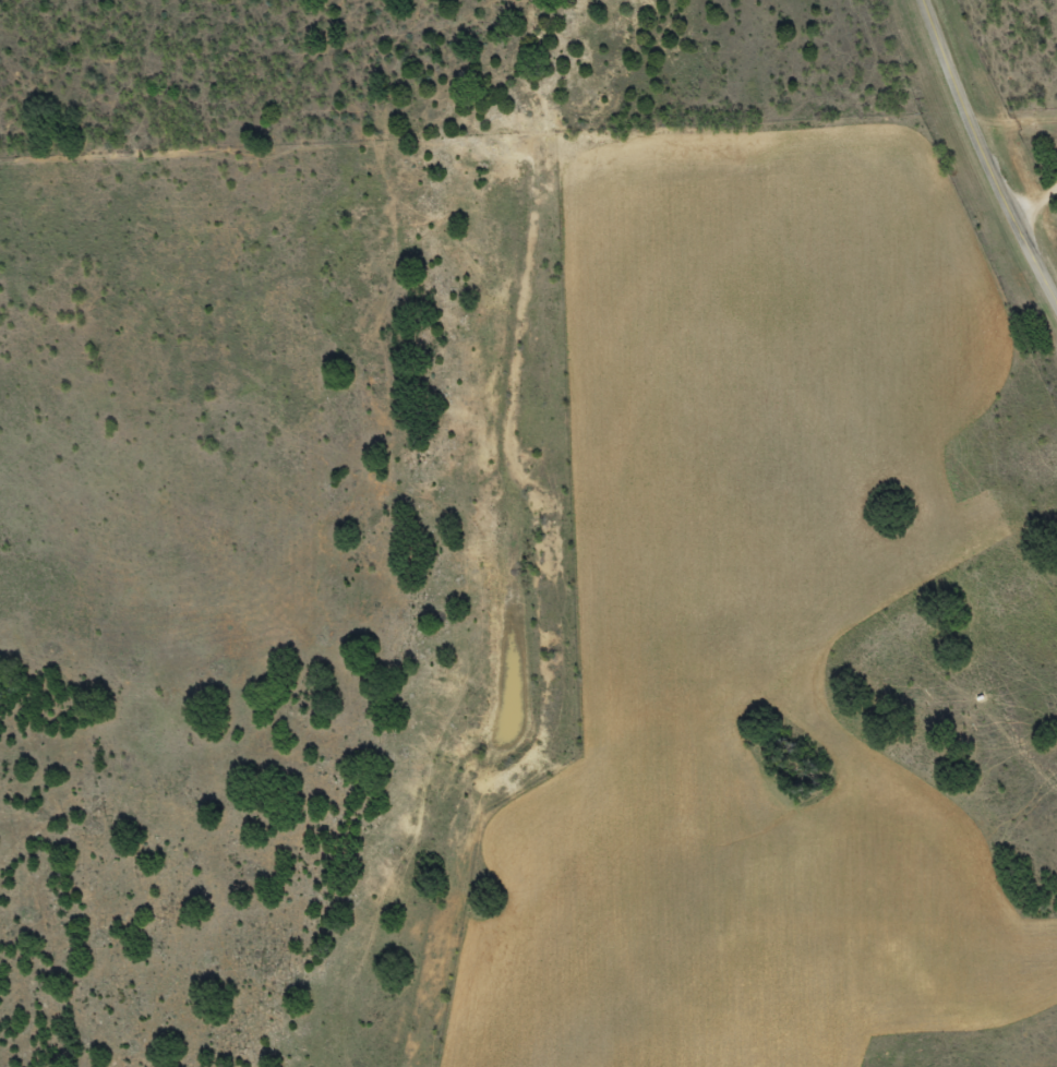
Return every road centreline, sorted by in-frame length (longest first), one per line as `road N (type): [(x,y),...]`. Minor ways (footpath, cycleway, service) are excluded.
road 1 (tertiary): [(926,0),(998,182),(1056,298)]

